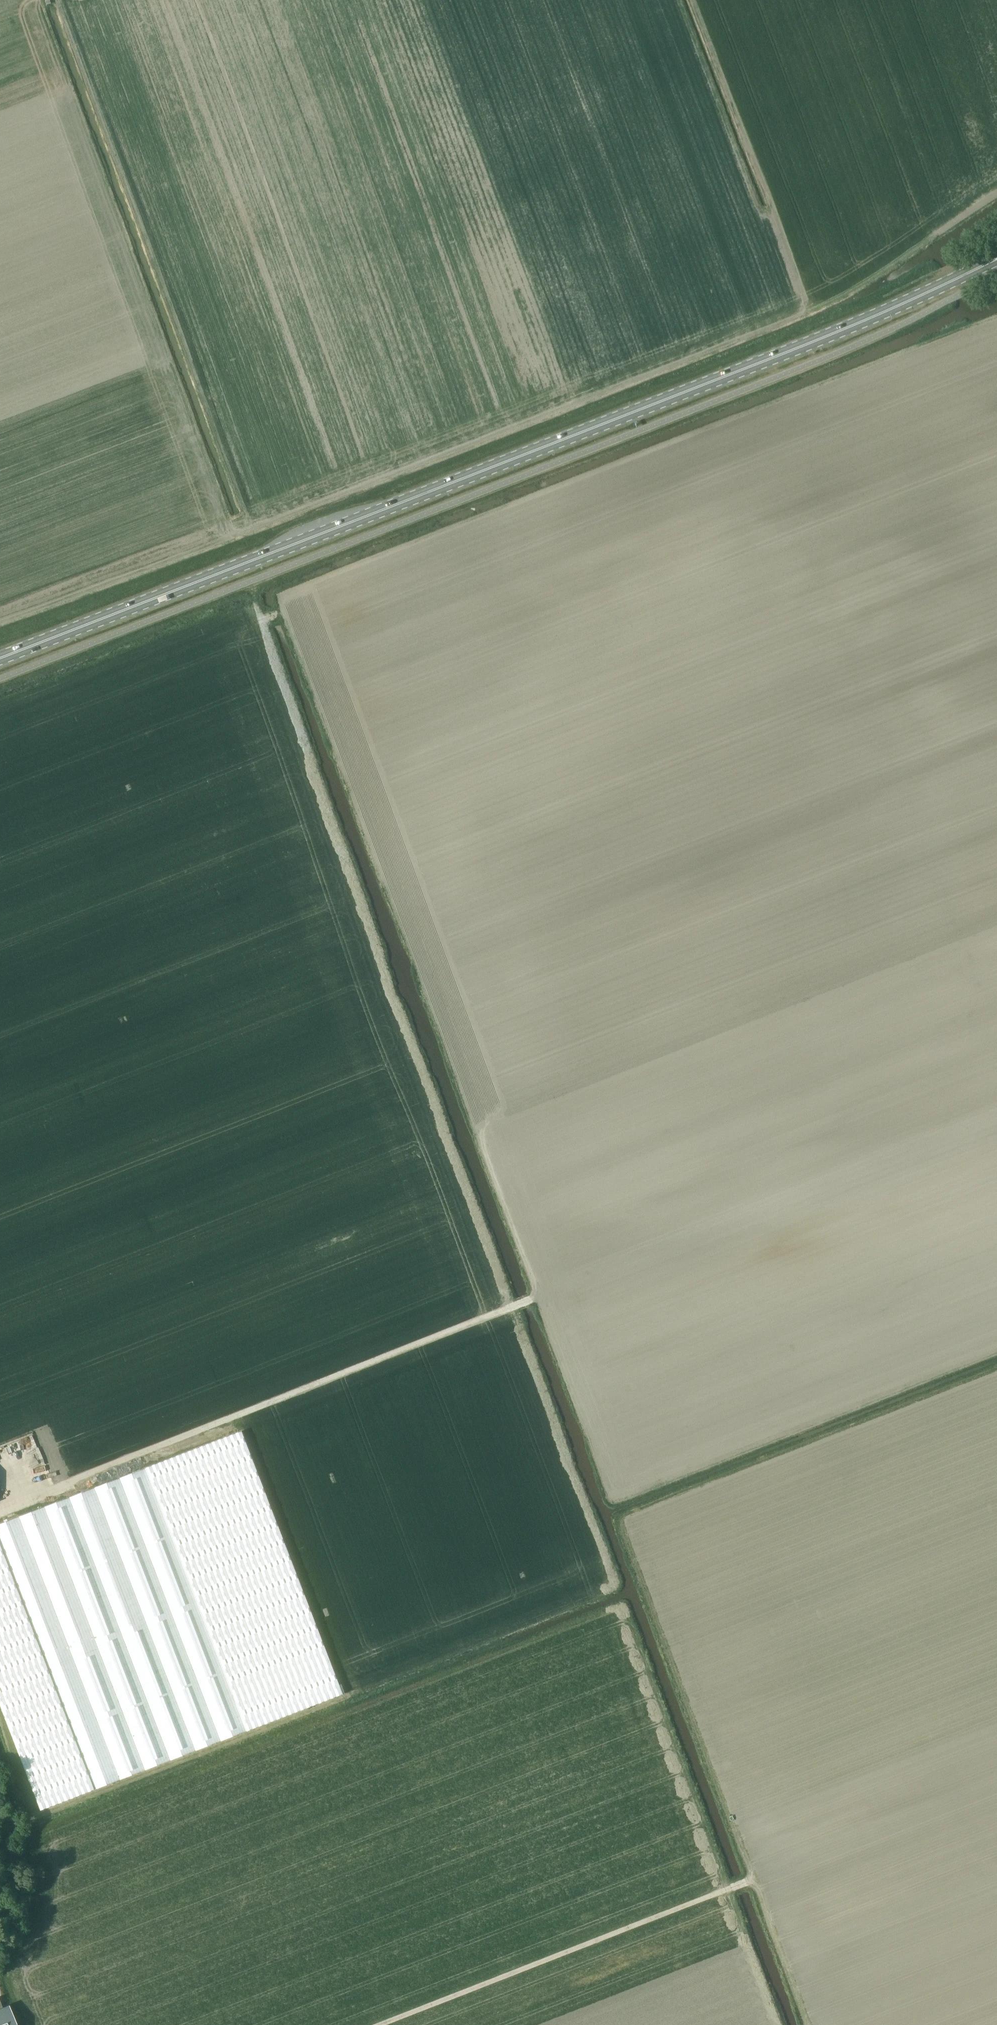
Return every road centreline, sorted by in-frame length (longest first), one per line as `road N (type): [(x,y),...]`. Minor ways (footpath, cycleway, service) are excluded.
road 1 (primary): [(0,659),(628,416),(930,294),(996,259)]
road 2 (track): [(53,1490),(537,1297)]
road 3 (track): [(379,2024),(746,1882)]

